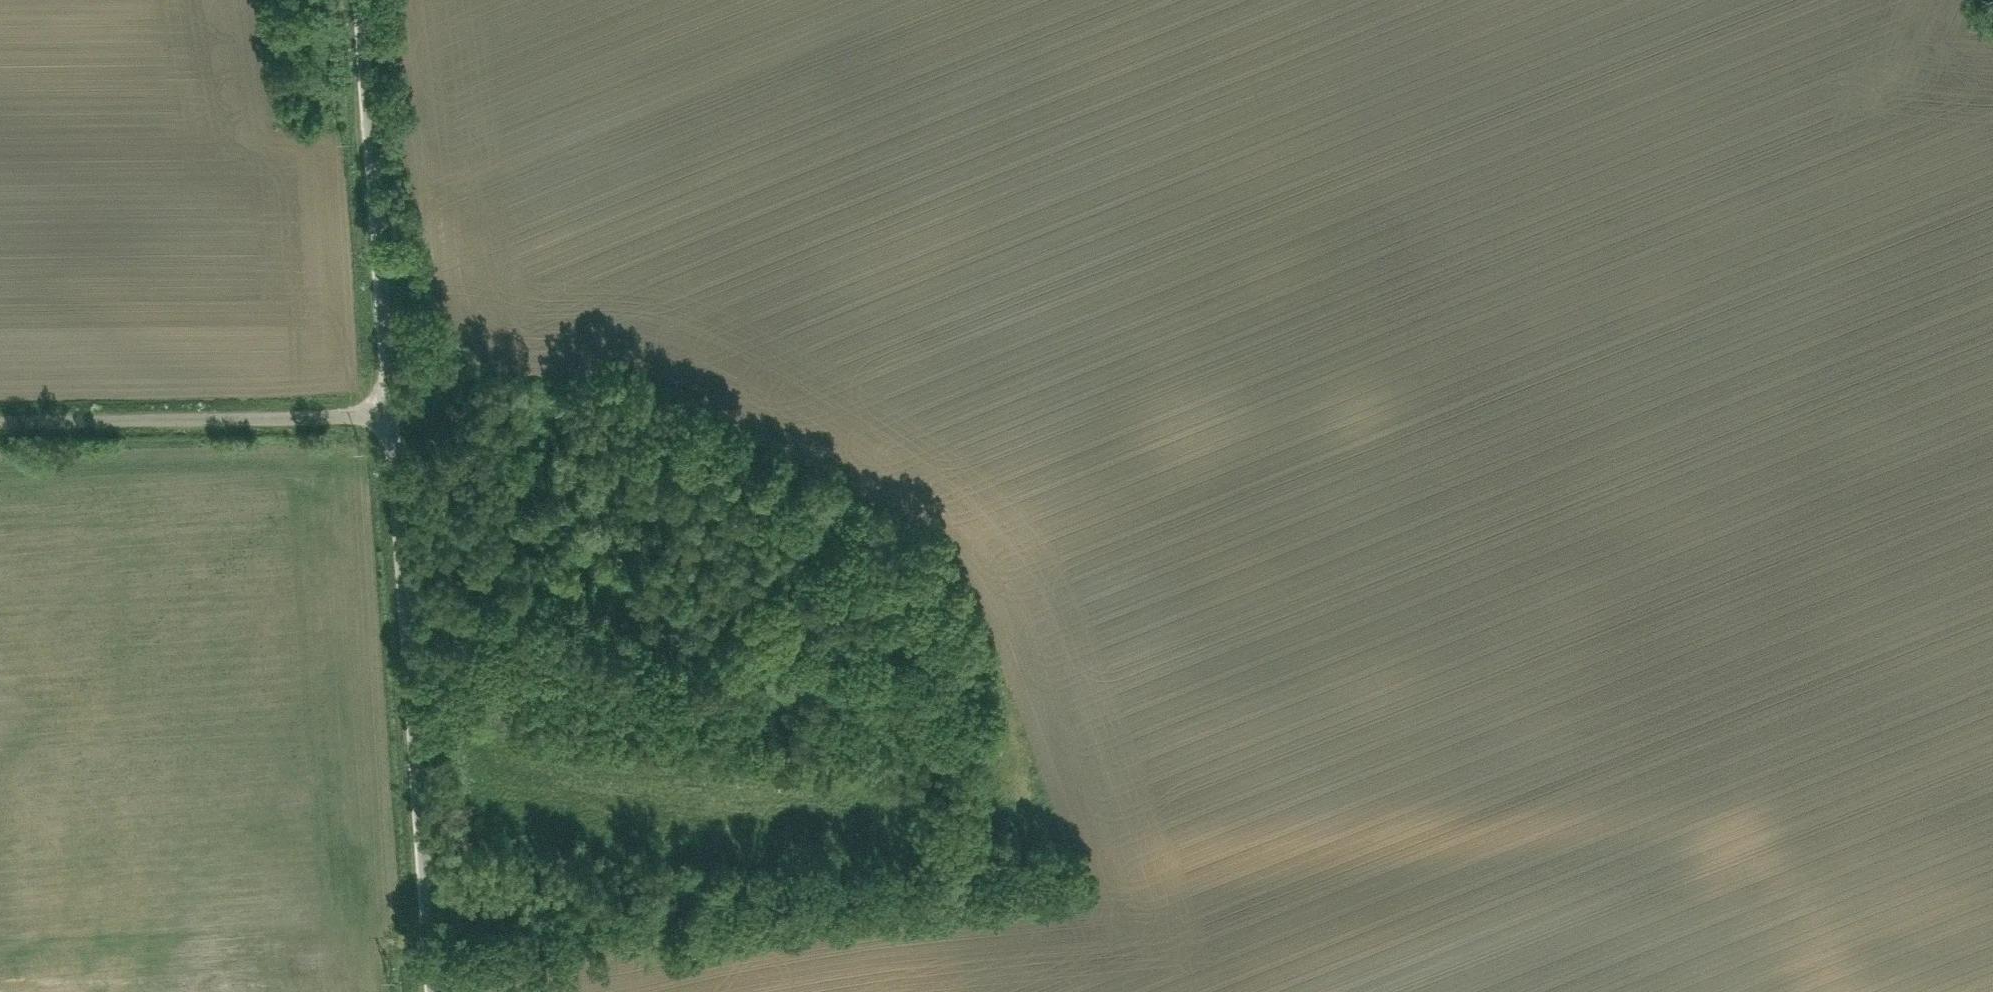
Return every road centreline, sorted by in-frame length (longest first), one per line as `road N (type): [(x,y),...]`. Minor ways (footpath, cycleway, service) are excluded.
road 1 (residential): [(425,991),(392,420)]
road 2 (residential): [(392,420),(360,0)]
road 3 (residential): [(392,420),(0,426)]

